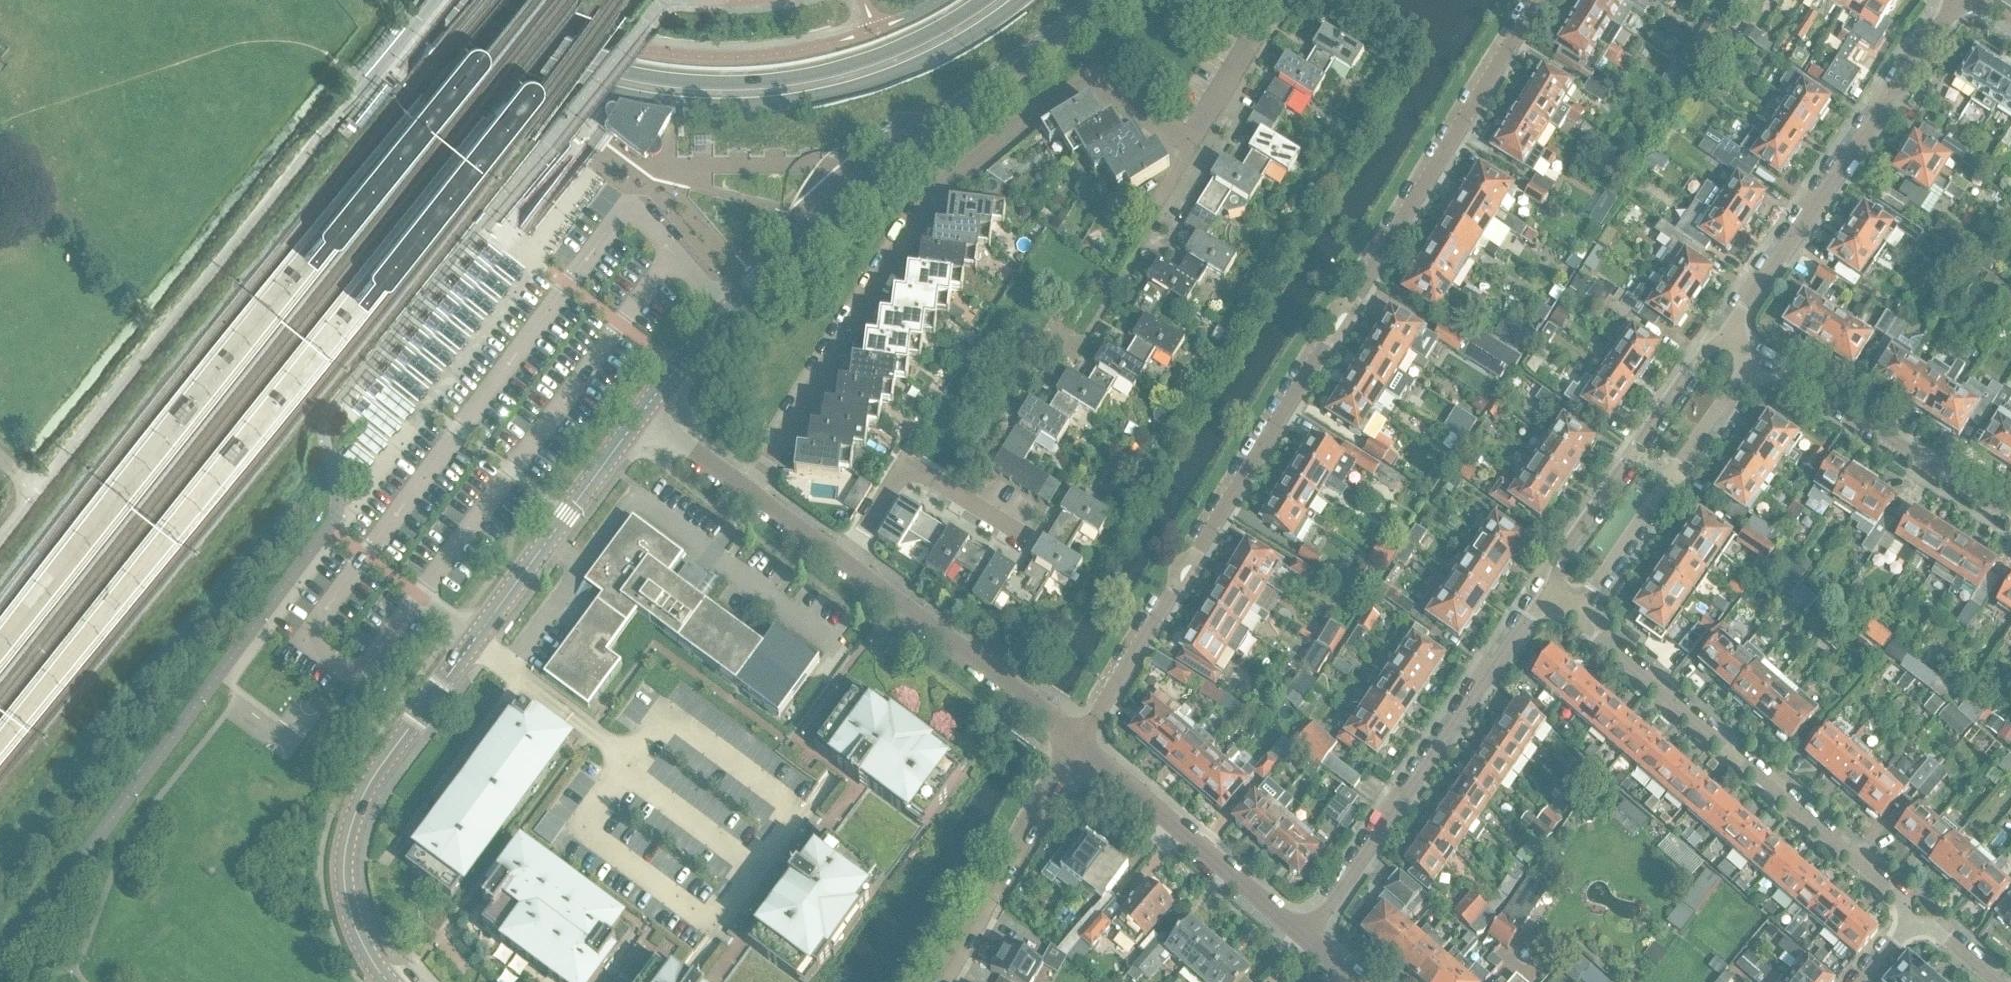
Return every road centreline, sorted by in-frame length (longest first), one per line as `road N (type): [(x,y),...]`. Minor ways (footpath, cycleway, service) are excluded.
road 1 (residential): [(1540,0),(1182,563),(1079,746)]
road 2 (residential): [(749,496),(934,202),(1075,91),(1107,93),(1173,134),(1190,136),(1256,41)]
road 3 (tertiary): [(386,981),(364,949),(346,894),(344,861),(362,798),(641,417)]
road 4 (secondary): [(421,0),(523,67),(587,89),(731,110),(858,92),(973,39),(1028,0)]
road 5 (tertiary): [(641,417),(803,236),(912,141),(1102,0)]
road 6 (secondary): [(990,0),(935,36),(855,69),(741,87),(599,69),(521,38),(460,0)]
road 7 (residential): [(1574,617),(1913,921)]
road 8 (residential): [(1545,594),(1306,940)]
road 9 (residential): [(1728,336),(1958,0)]
road 10 (residential): [(1728,336),(1695,364),(1560,558),(1545,594)]
road 11 (residential): [(1574,617),(1754,355)]
road 12 (residential): [(2010,520),(1754,355)]
road 13 (residential): [(1079,746),(1306,940)]
road 14 (residential): [(843,564),(1079,746)]
road 15 (residential): [(939,981),(1079,746)]
road 16 (residential): [(843,564),(909,473),(1034,542)]
road 17 (residential): [(641,417),(749,496)]

